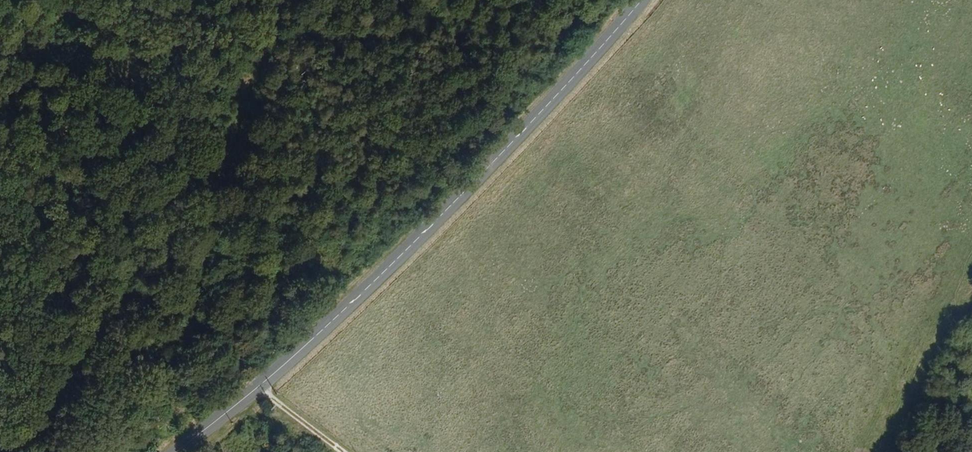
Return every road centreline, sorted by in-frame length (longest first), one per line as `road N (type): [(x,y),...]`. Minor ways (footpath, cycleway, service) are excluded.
road 1 (tertiary): [(637,0),(521,138),(256,389)]

